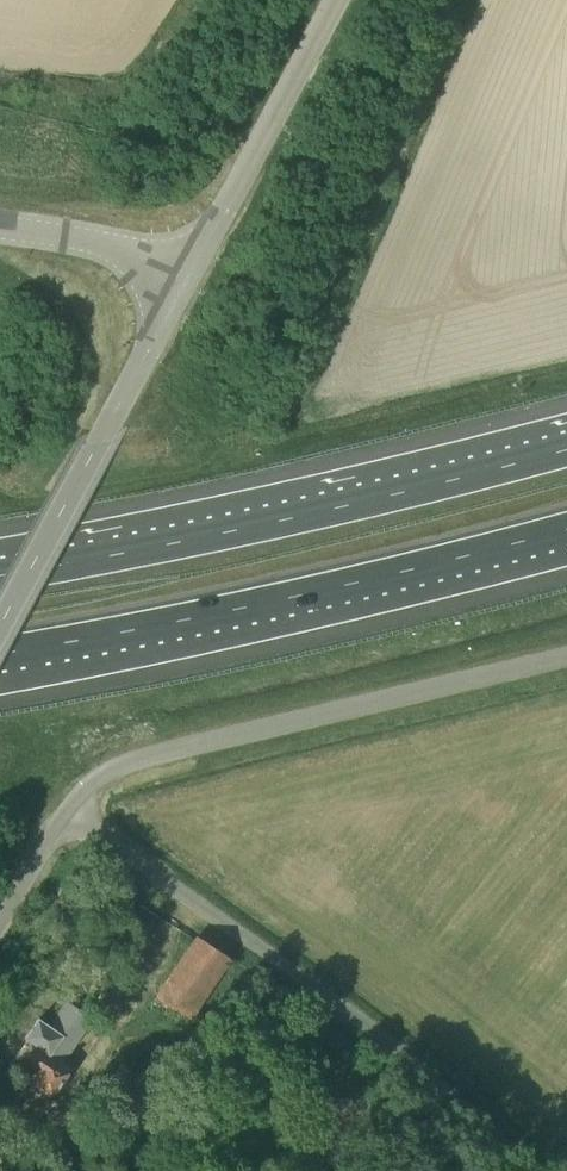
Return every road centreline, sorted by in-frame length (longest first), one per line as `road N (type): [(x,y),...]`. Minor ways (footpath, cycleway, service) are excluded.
road 1 (unclassified): [(531,1170),(458,1096),(67,807)]
road 2 (motorway): [(566,449),(263,524),(0,574)]
road 3 (motorway): [(0,652),(302,593),(566,528)]
road 4 (unclassified): [(566,649),(174,748),(102,775),(67,807)]
road 5 (tertiary): [(0,626),(191,266)]
road 6 (unclassified): [(191,266),(349,0)]
road 7 (tertiary): [(191,266),(88,239),(0,228)]
road 8 (unclassified): [(67,807),(0,920)]

